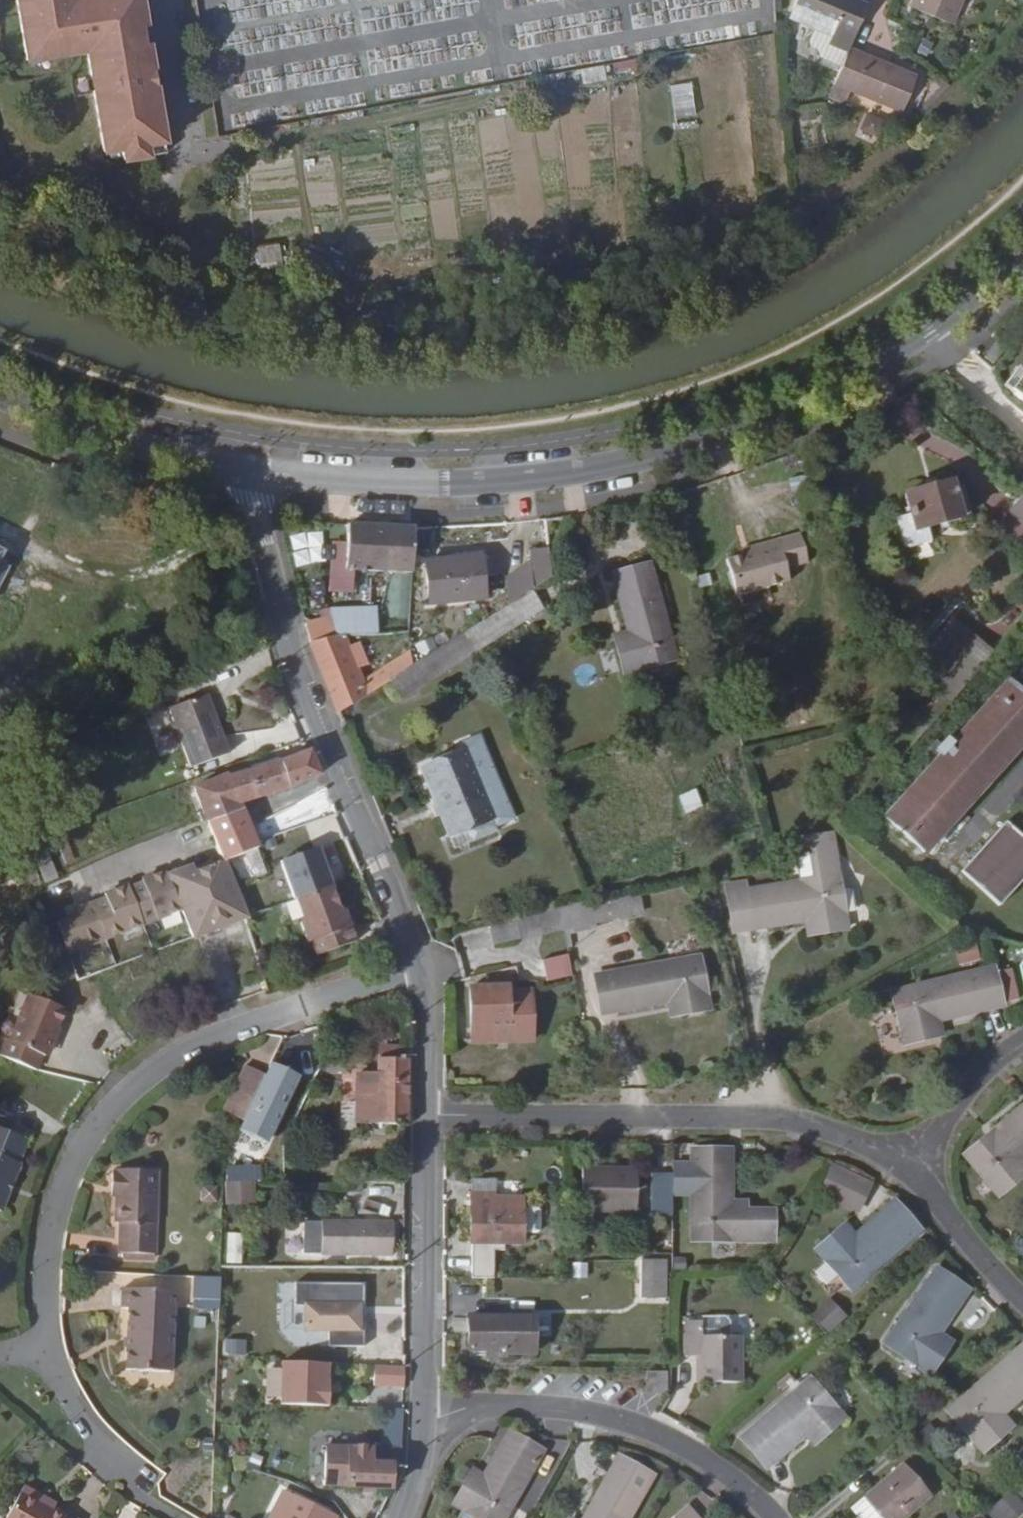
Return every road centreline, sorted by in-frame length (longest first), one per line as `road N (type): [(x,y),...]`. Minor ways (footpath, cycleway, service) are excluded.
road 1 (tertiary): [(247,469),(344,481),(504,482),(693,445),(846,380),(970,294),(1022,246)]
road 2 (residential): [(421,966),(209,1037),(142,1079),(77,1146),(46,1242),(51,1359)]
road 3 (tertiary): [(421,966),(292,640),(247,469)]
road 4 (residential): [(902,1162),(788,1119),(425,1117)]
road 5 (residential): [(424,1406),(569,1408),(635,1423),(755,1489),(775,1517)]
road 6 (tertiary): [(424,1406),(425,1117)]
road 7 (tertiary): [(0,394),(122,440),(247,469)]
road 8 (residential): [(1022,1294),(902,1162)]
road 9 (residential): [(1022,1043),(902,1162)]
road 10 (residential): [(51,1359),(94,1428),(151,1479)]
road 11 (tertiary): [(425,1117),(421,966)]

